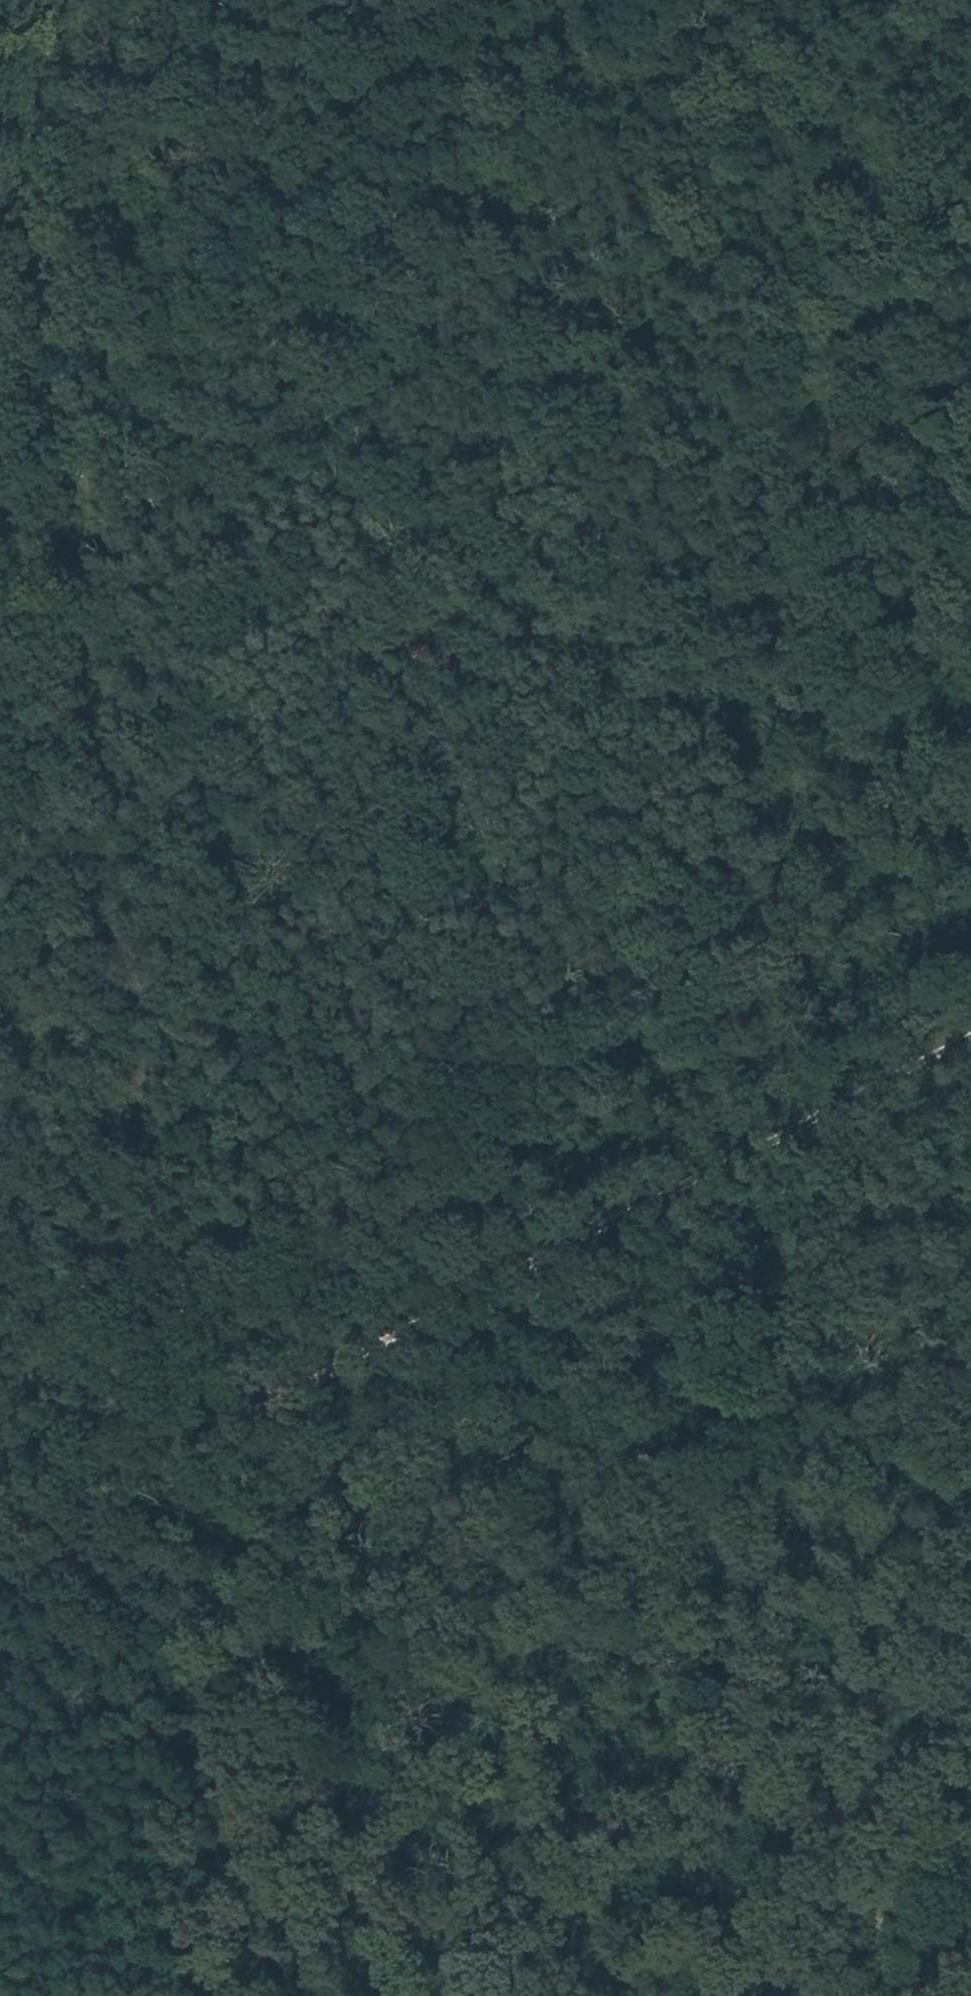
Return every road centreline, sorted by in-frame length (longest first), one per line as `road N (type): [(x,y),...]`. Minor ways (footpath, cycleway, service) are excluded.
road 1 (track): [(970,1024),(76,1500),(0,1558)]

